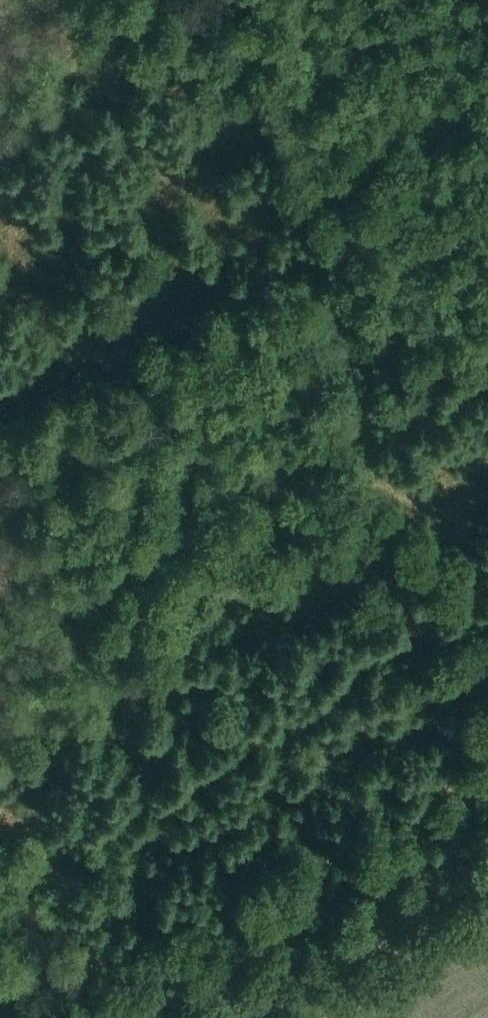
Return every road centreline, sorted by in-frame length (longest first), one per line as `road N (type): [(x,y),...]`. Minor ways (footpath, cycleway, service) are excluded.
road 1 (track): [(487,875),(253,1017)]

